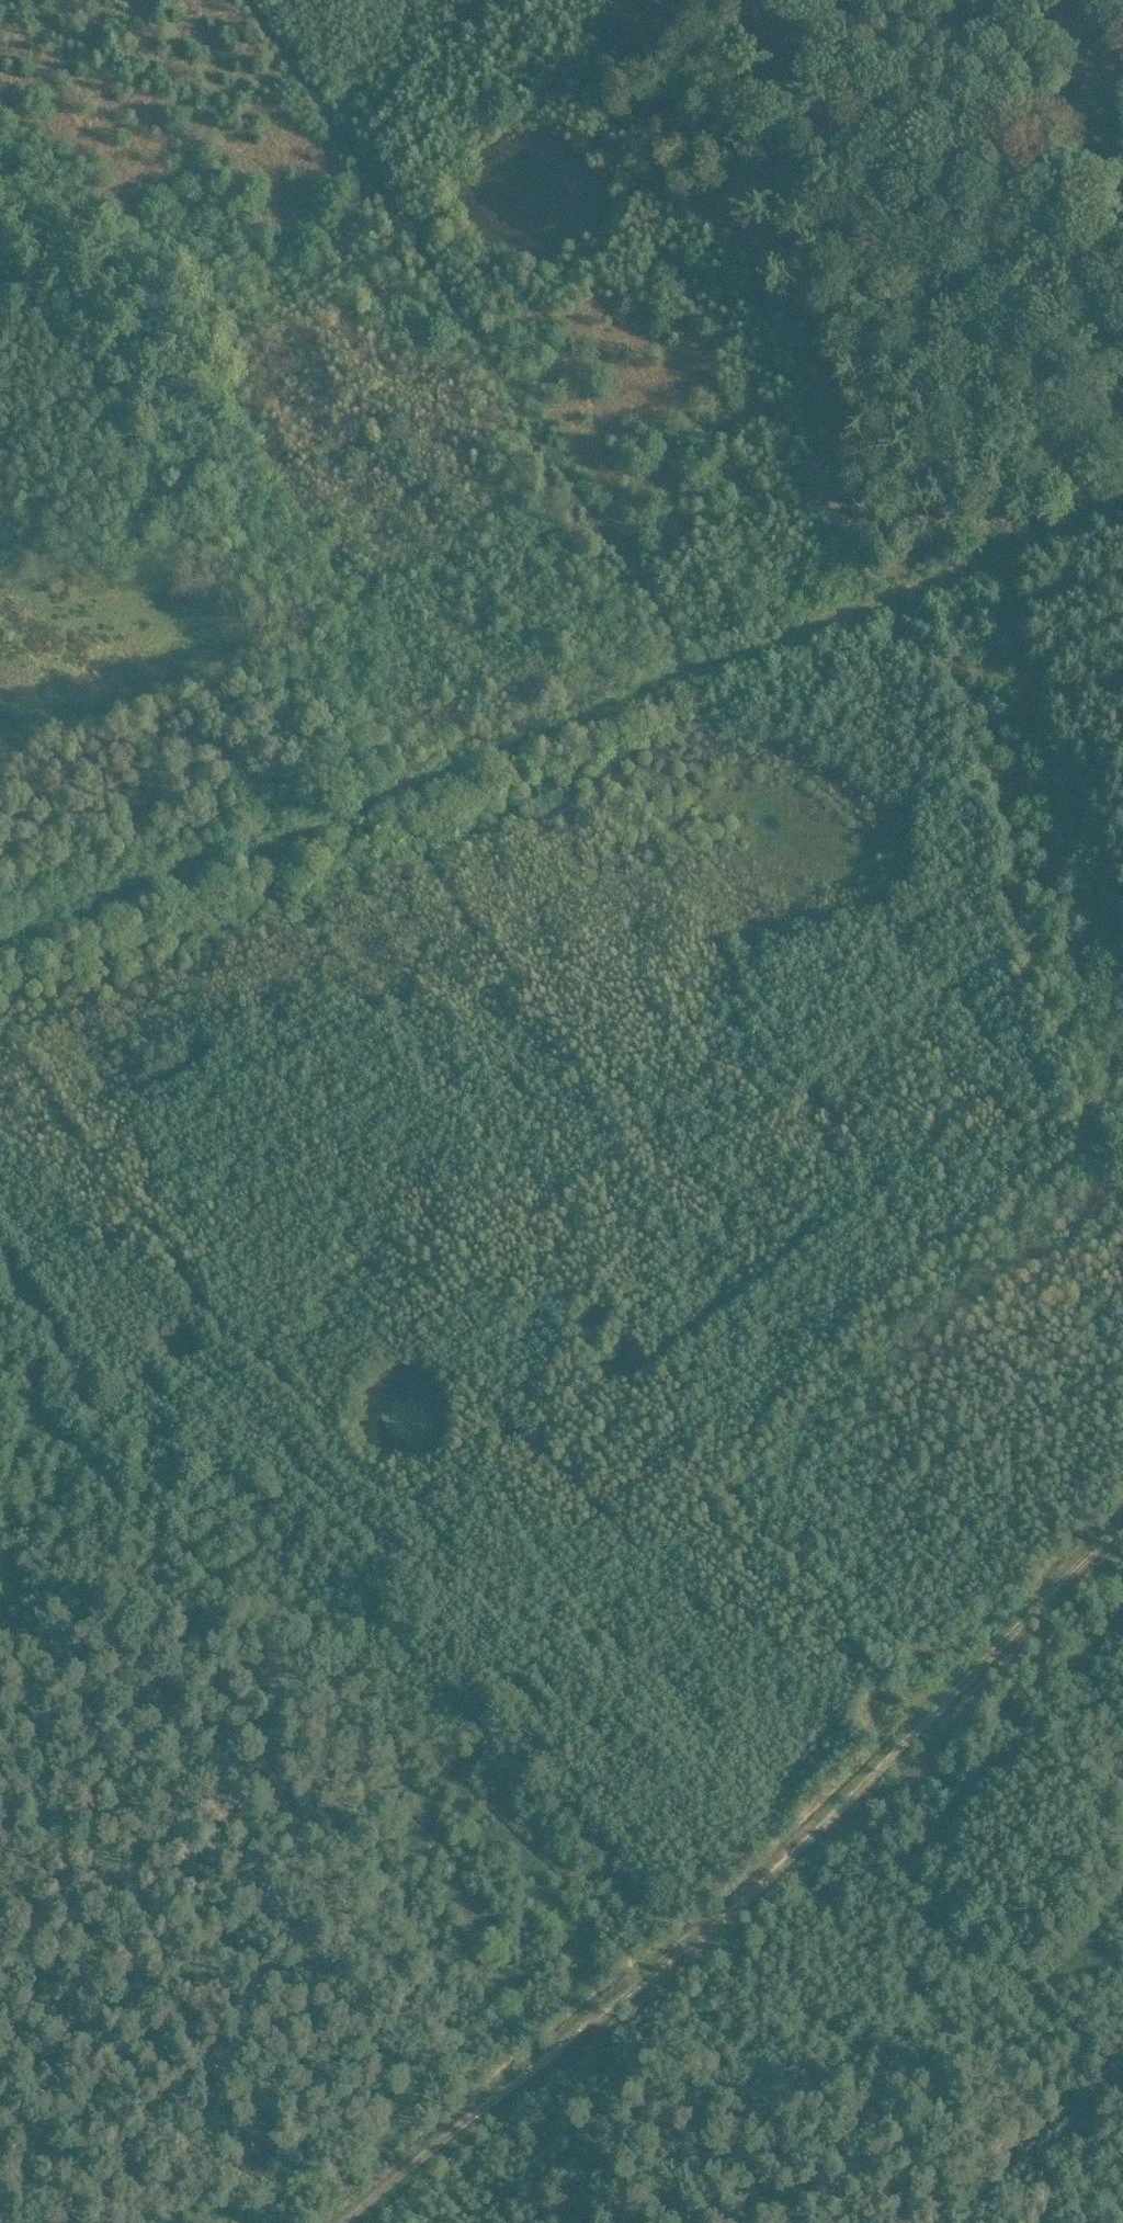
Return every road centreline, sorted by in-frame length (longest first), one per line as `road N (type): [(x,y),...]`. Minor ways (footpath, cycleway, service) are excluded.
road 1 (track): [(341,2222),(704,1937),(1122,1521)]

